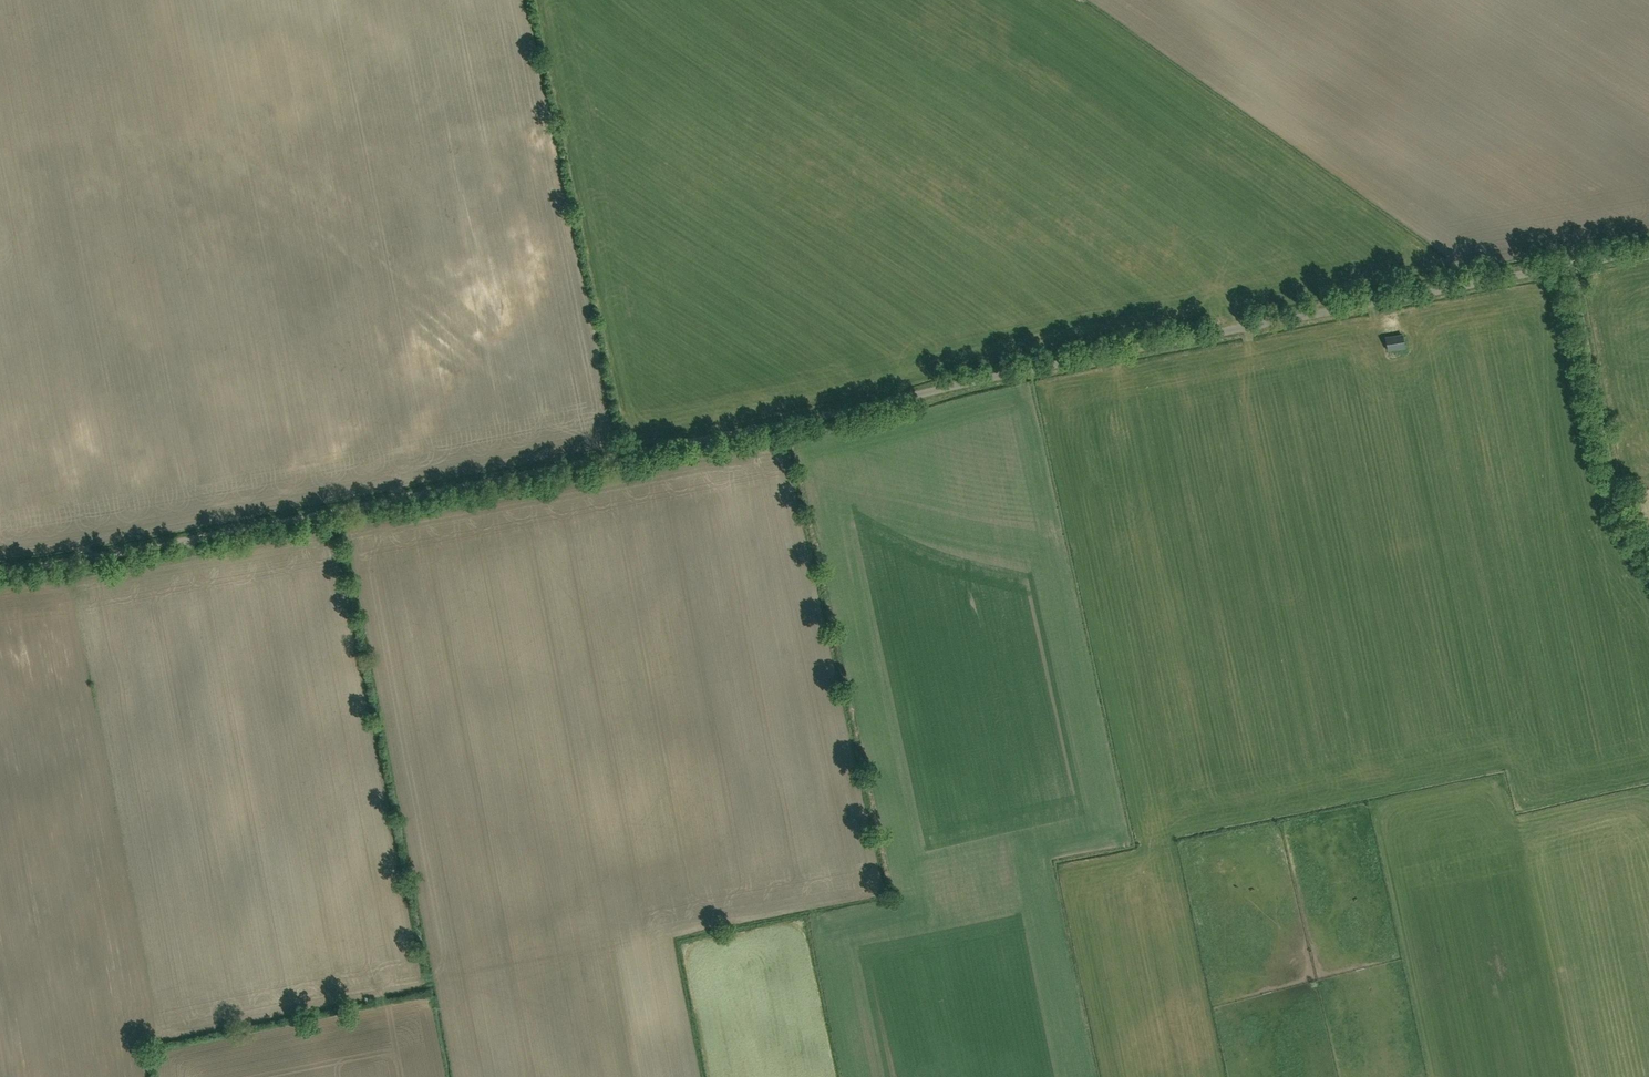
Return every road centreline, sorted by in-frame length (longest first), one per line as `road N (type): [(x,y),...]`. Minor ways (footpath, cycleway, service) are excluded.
road 1 (unclassified): [(0,561),(1573,265)]
road 2 (unclassified): [(1648,553),(1610,499),(1573,265)]

